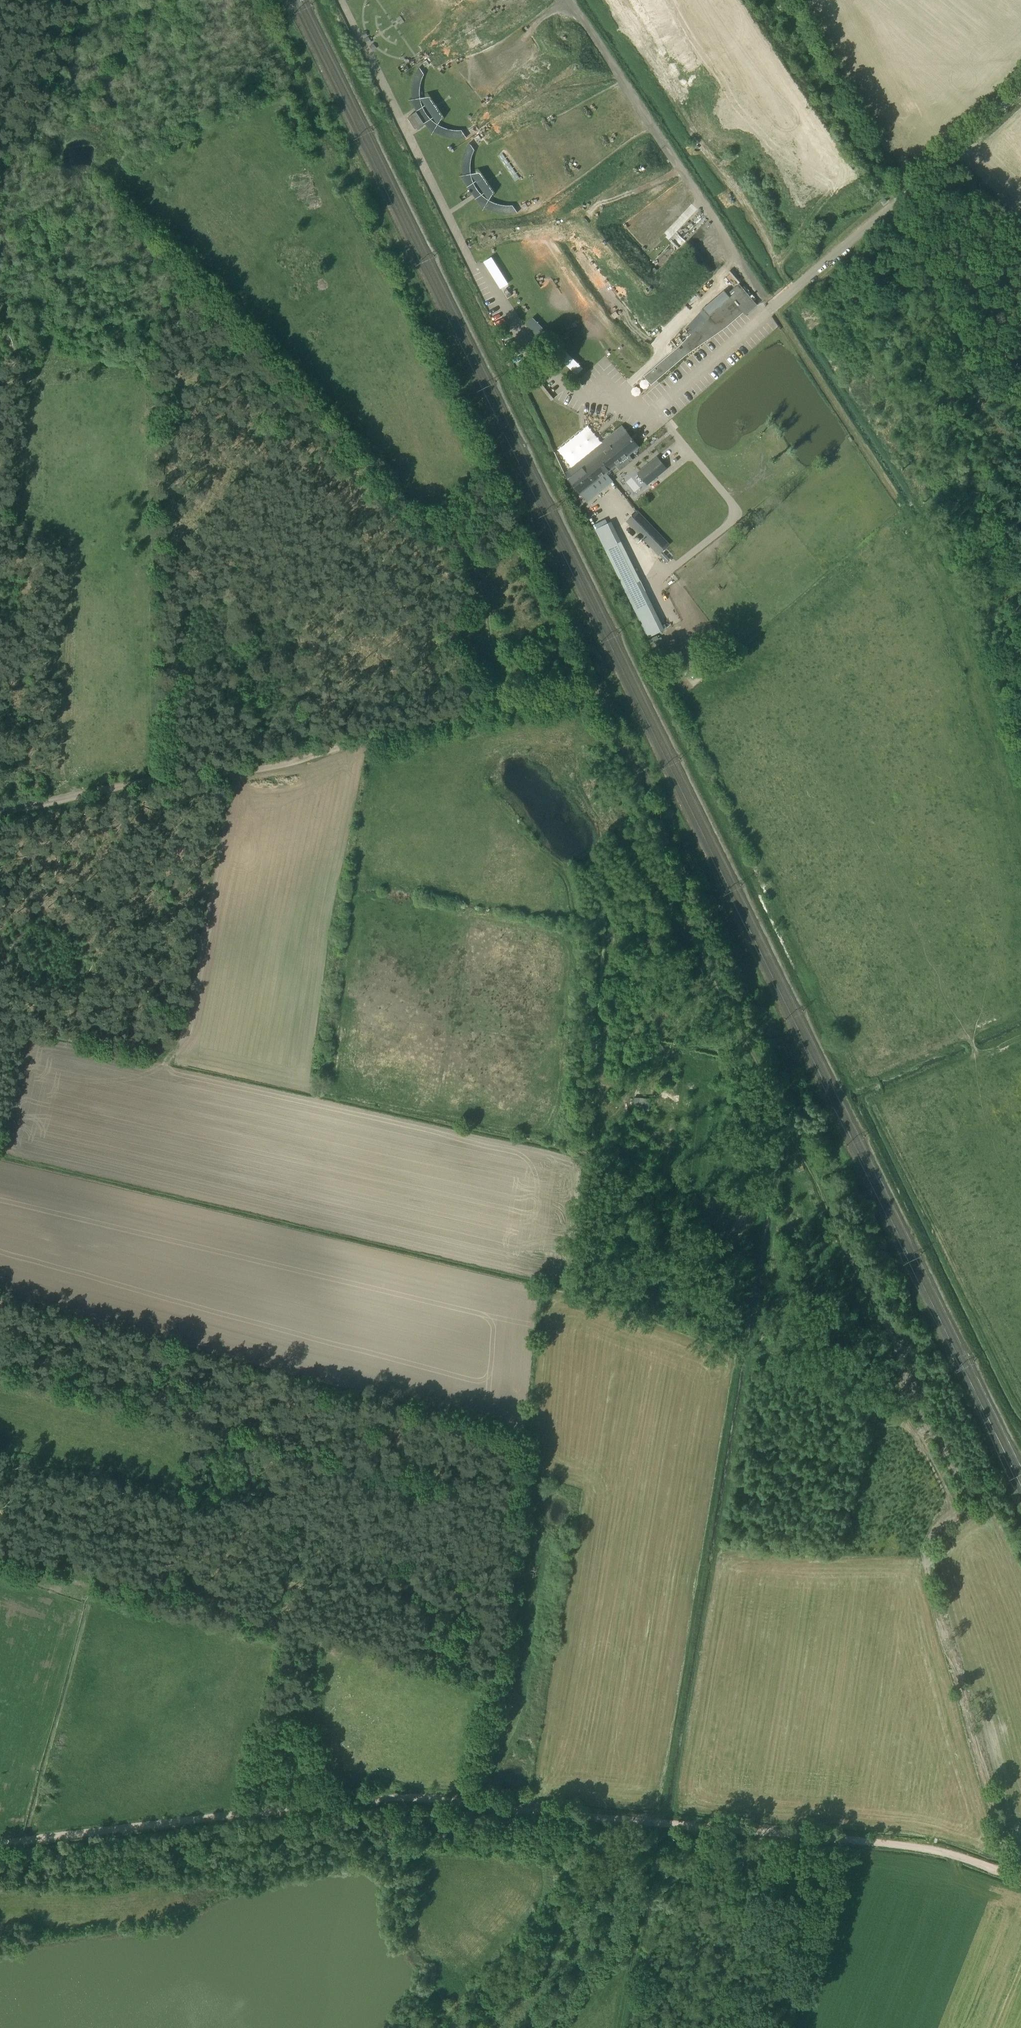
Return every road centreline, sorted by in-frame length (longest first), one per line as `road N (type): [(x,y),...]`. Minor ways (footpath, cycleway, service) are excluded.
road 1 (track): [(662,1822),(388,1791),(0,1839)]
road 2 (unclassified): [(720,369),(1020,86)]
road 3 (track): [(1006,1872),(934,1849),(662,1822)]
road 4 (track): [(662,1822),(622,2027)]

